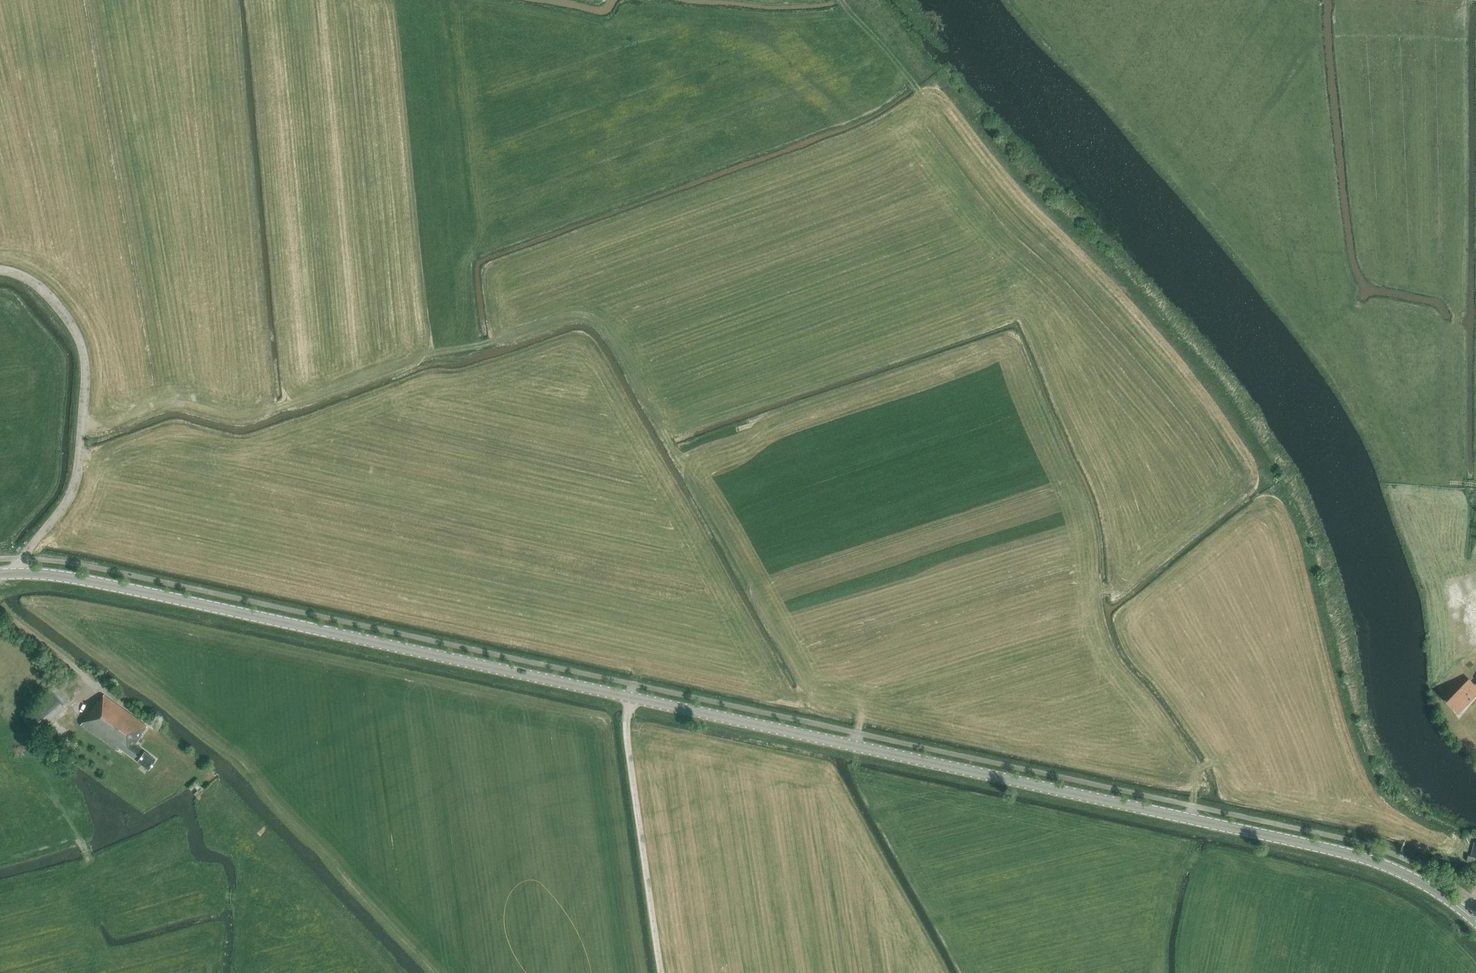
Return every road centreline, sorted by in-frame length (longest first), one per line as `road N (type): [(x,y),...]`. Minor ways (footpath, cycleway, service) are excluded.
road 1 (secondary): [(0,574),(103,584),(1343,853),(1413,878),(1475,922)]

